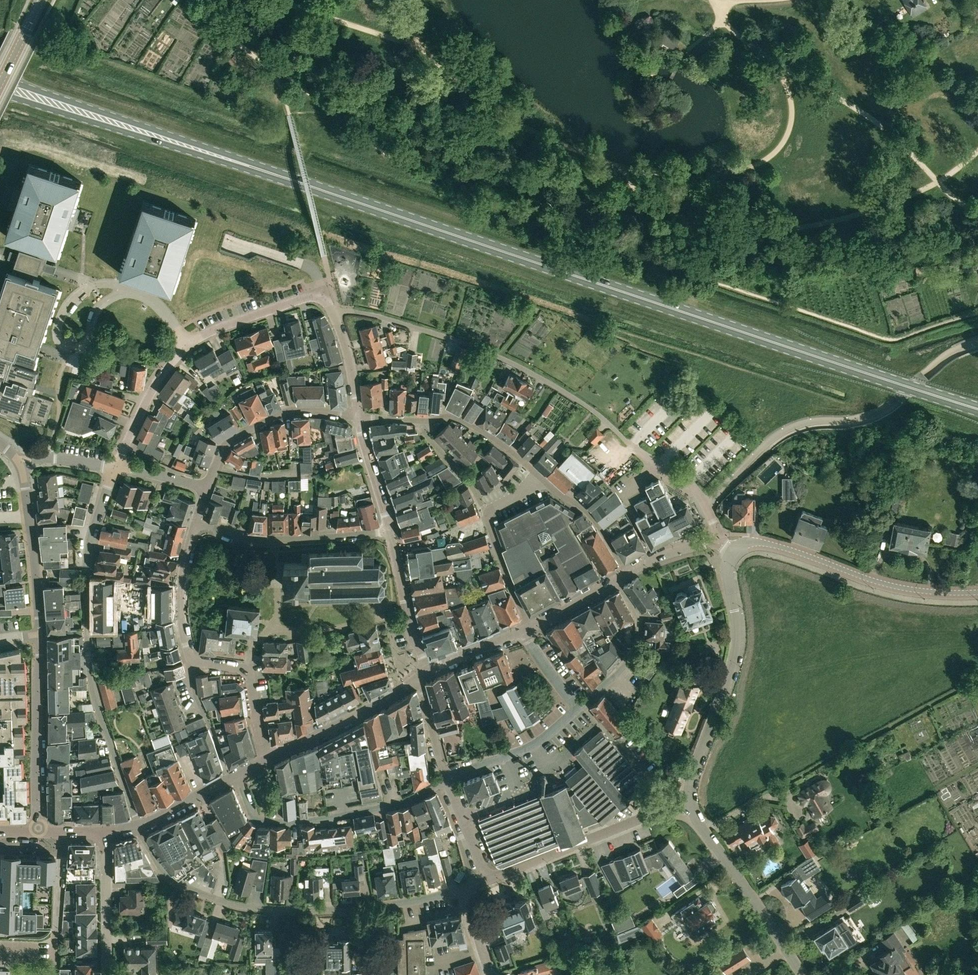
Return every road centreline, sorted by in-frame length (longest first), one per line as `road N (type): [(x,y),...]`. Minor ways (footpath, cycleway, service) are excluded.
road 1 (primary): [(265,171),(977,407)]
road 2 (tertiary): [(37,831),(38,617),(22,462)]
road 3 (residential): [(140,824),(96,694),(89,620),(89,552),(116,469)]
road 4 (residential): [(140,824),(170,879),(260,911),(344,911),(465,890)]
road 5 (residential): [(689,802),(734,661),(734,554)]
road 6 (tertiary): [(977,593),(892,587),(758,541),(734,554)]
road 7 (residential): [(237,775),(256,817),(269,822),(352,815),(448,781)]
road 8 (residential): [(487,881),(689,802)]
road 9 (residential): [(136,290),(104,281),(76,293),(58,320),(63,347),(87,345),(97,314),(116,296)]
road 10 (residential): [(802,974),(689,802)]
road 11 (residential): [(390,532),(273,541),(193,527)]
road 12 (tertiary): [(269,758),(418,678)]
road 13 (residential): [(213,469),(232,442),(272,416),(304,409),(358,416)]
road 14 (residential): [(579,711),(642,641),(641,622),(616,580)]
road 15 (primary): [(265,171),(122,123)]
road 16 (residential): [(448,781),(526,750),(579,711)]
road 17 (residential): [(413,420),(472,424),(544,478)]
road 18 (residential): [(269,758),(245,669),(189,660)]
road 19 (residential): [(189,346),(327,293)]
road 20 (residential): [(116,469),(157,379),(189,346)]
road 21 (residential): [(428,670),(390,532)]
road 22 (residential): [(109,974),(105,831)]
road 23 (residential): [(57,974),(62,832)]
road 24 (residential): [(189,660),(182,585),(193,527)]
road 25 (primary): [(122,123),(0,78)]
road 26 (residential): [(544,478),(585,509),(629,573)]
road 27 (residential): [(358,416),(327,293)]
road 28 (primary): [(0,93),(122,123)]
road 29 (residential): [(413,420),(480,498),(487,517)]
road 30 (residential): [(390,532),(358,416)]

